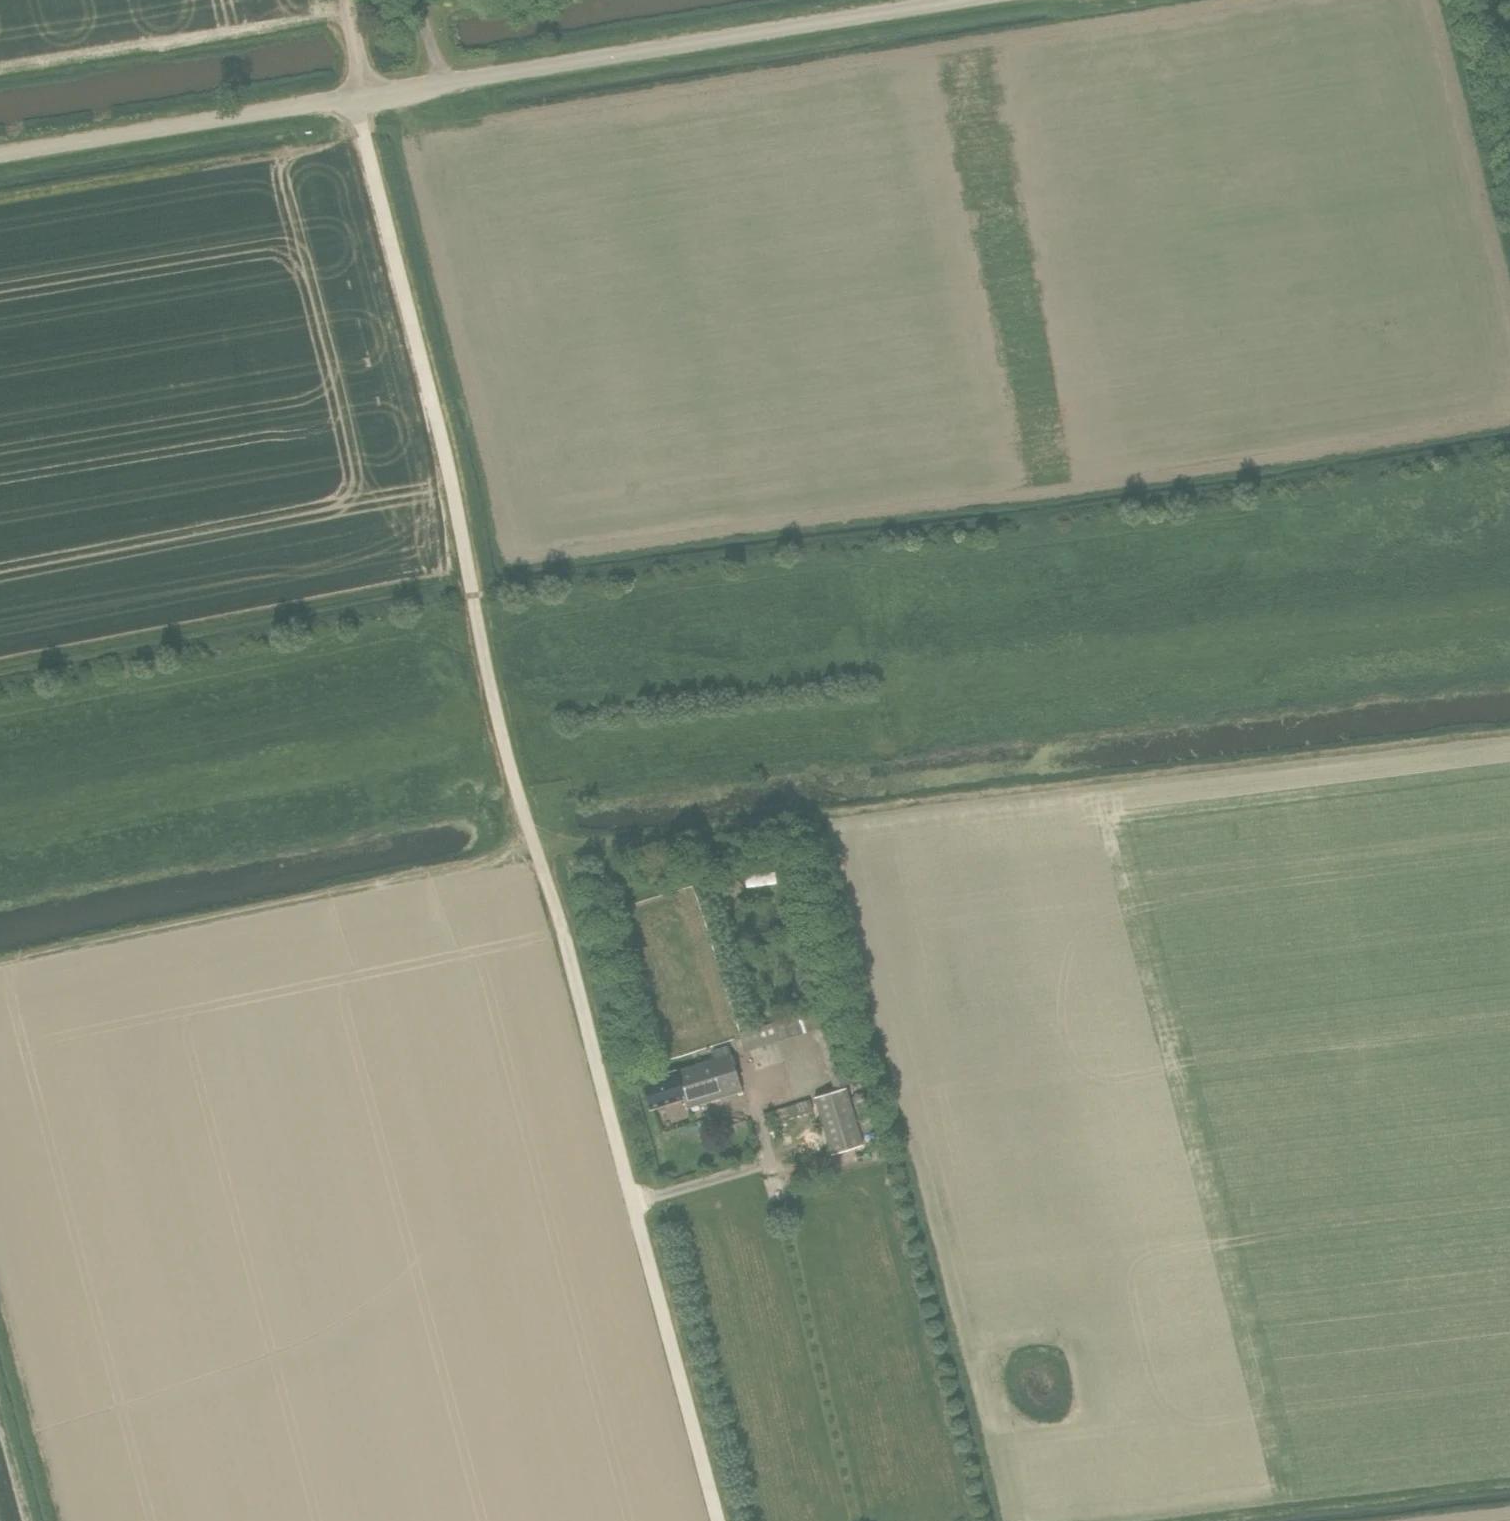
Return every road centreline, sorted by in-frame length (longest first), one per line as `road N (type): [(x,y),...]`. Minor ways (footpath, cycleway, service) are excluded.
road 1 (track): [(359,98),(464,527),(512,773),(723,1520)]
road 2 (unclassified): [(359,98),(990,0)]
road 3 (track): [(537,854),(0,974)]
road 4 (unclassified): [(0,155),(359,98)]

